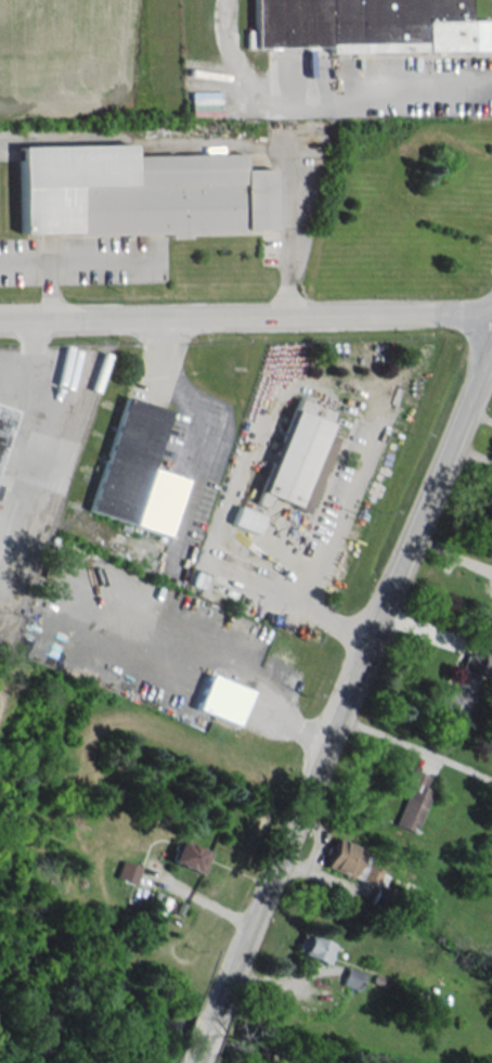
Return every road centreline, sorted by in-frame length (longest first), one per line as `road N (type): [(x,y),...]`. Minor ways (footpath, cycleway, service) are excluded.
road 1 (secondary): [(212,1025),(491,341)]
road 2 (tertiary): [(0,321),(491,315)]

